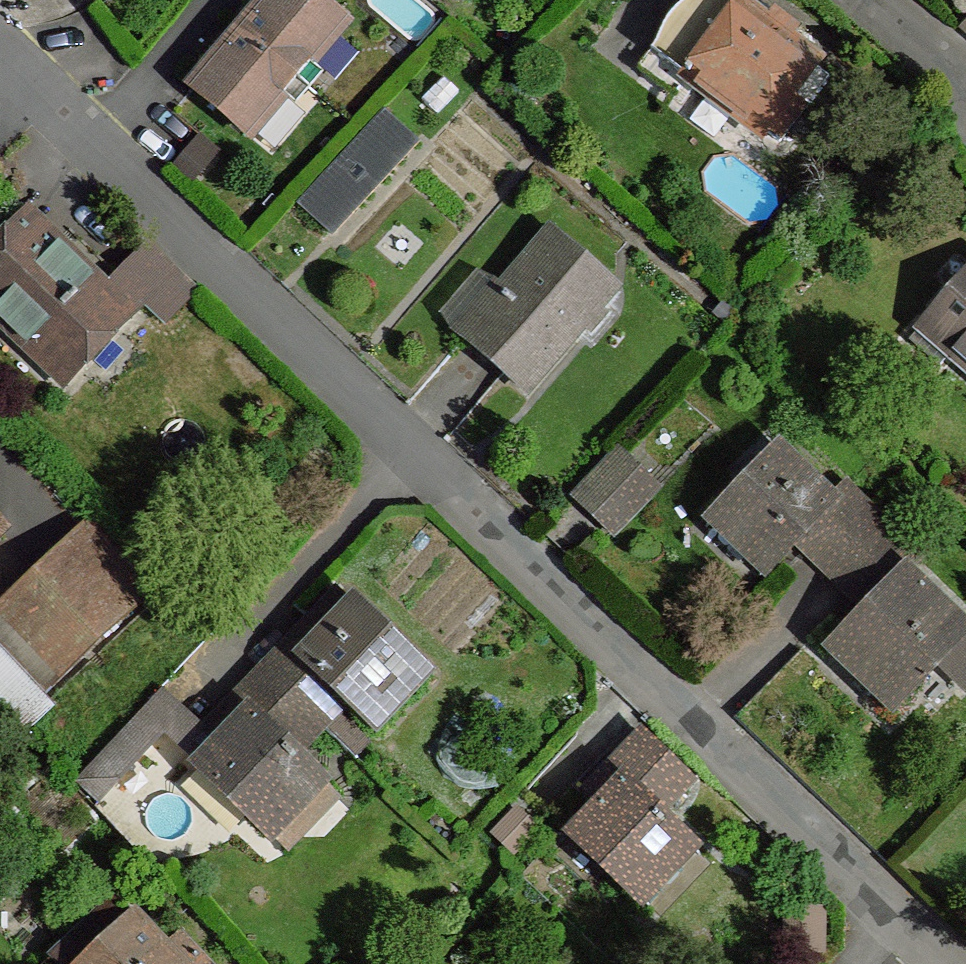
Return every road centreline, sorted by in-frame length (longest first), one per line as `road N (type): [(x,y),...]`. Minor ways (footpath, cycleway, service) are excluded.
road 1 (residential): [(956,963),(0,56)]

